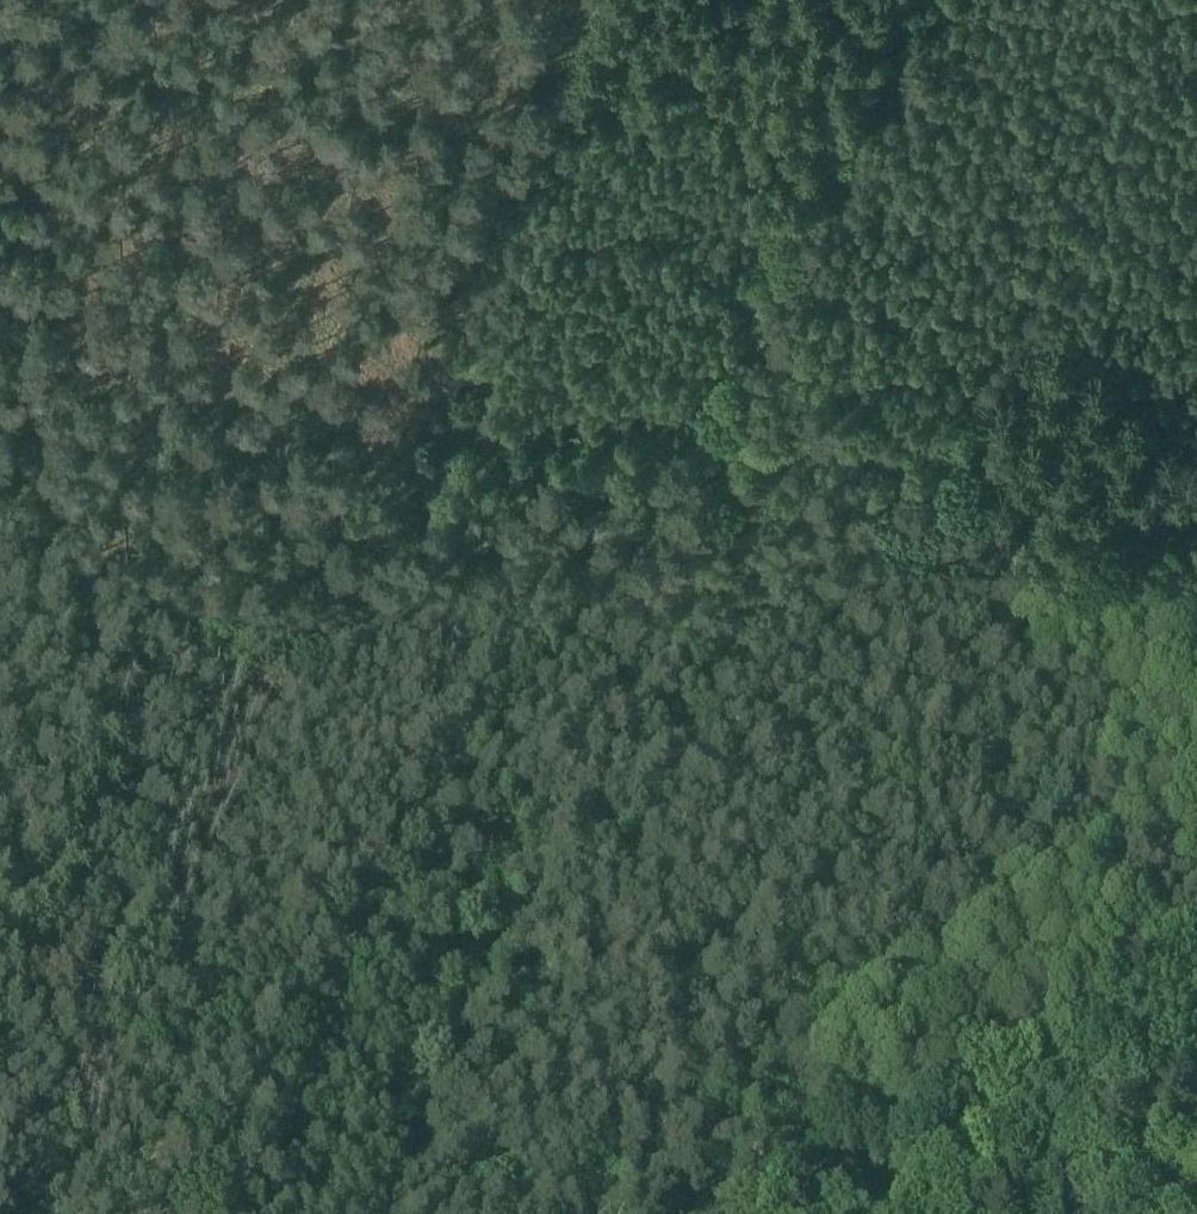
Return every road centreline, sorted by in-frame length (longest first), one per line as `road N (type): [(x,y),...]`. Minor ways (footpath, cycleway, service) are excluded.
road 1 (track): [(731,1213),(1196,958)]
road 2 (track): [(770,313),(899,0)]

